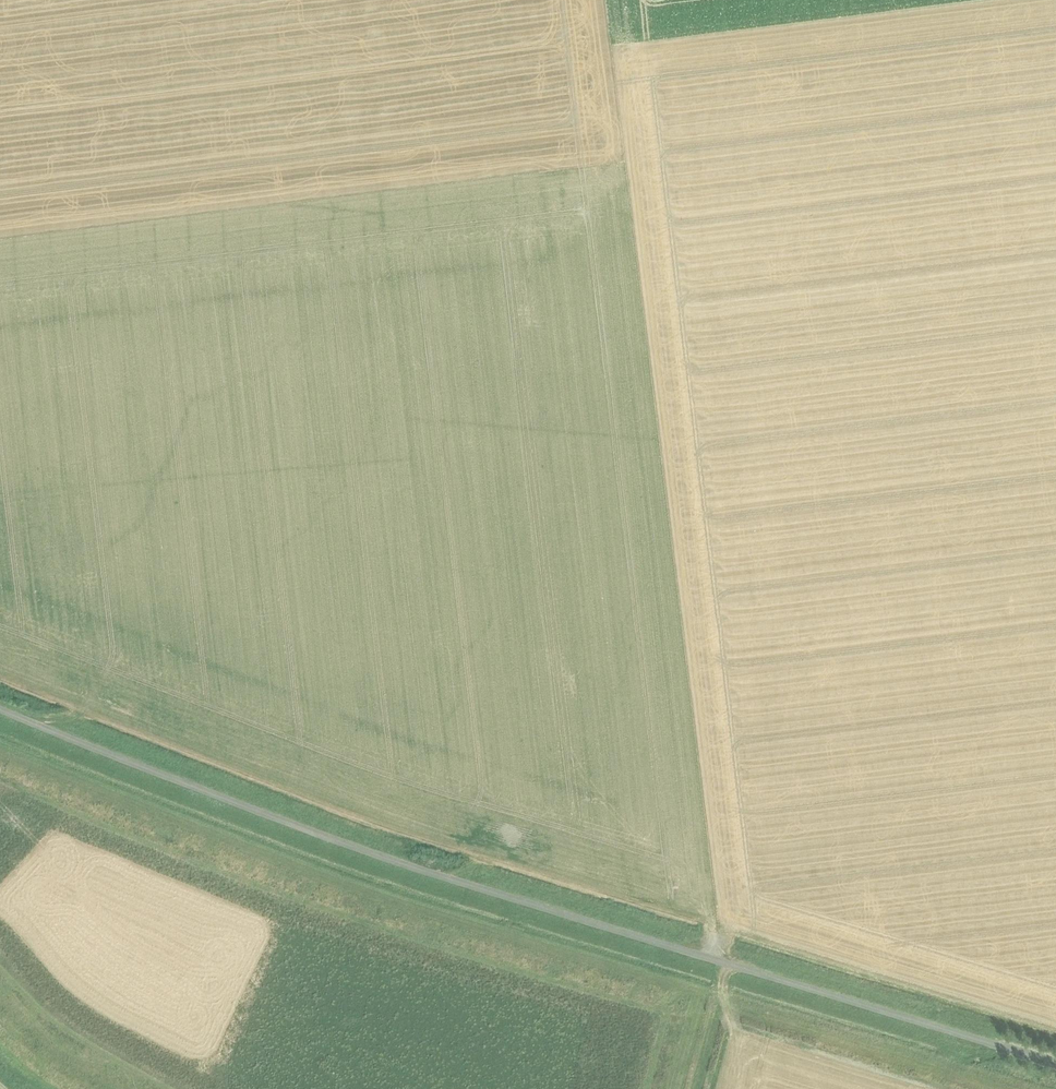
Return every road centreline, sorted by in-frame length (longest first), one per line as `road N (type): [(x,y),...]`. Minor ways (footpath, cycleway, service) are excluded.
road 1 (track): [(1055,1062),(392,860),(0,708)]

